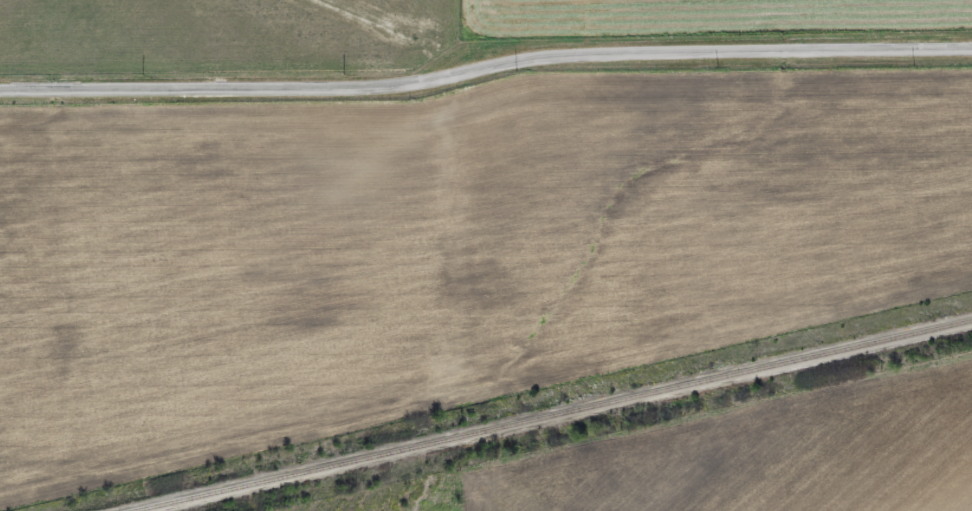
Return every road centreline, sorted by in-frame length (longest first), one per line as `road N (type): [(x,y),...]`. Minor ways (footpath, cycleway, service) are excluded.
road 1 (residential): [(971,46),(0,70)]

